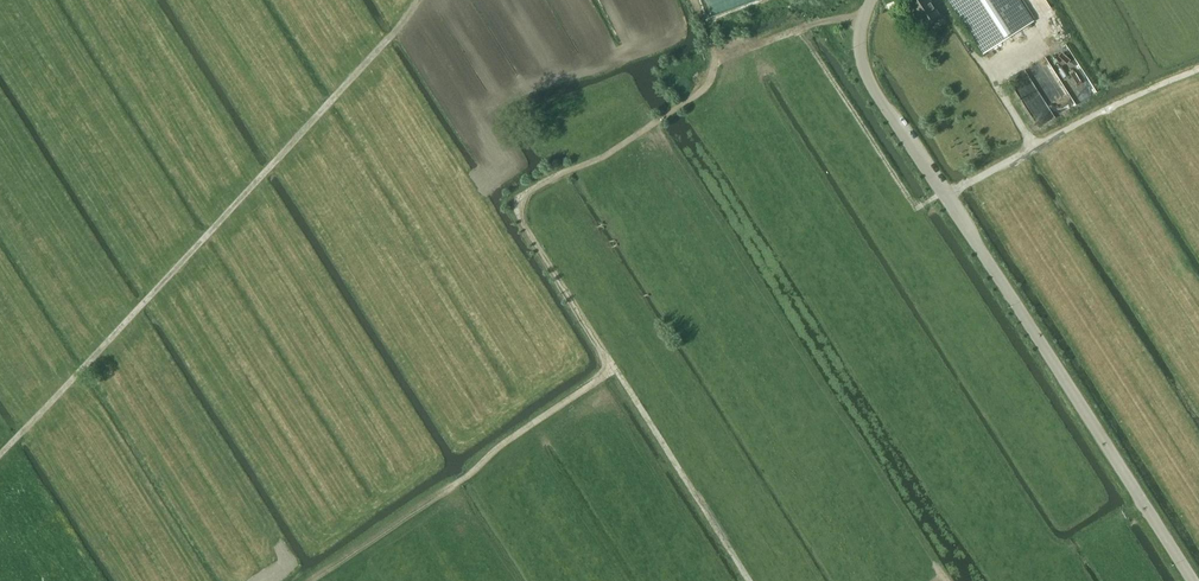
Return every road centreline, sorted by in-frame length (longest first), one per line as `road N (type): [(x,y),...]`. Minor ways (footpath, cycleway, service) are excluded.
road 1 (track): [(750,580),(518,215),(524,193),(608,155),(707,88),(717,56),(693,0)]
road 2 (unclassified): [(1191,580),(867,81),(859,50),(871,0)]
road 3 (track): [(0,454),(420,0)]
road 4 (track): [(800,31),(916,209),(1198,71)]
road 5 (track): [(613,366),(450,487)]
road 6 (track): [(717,56),(831,20),(862,24)]

